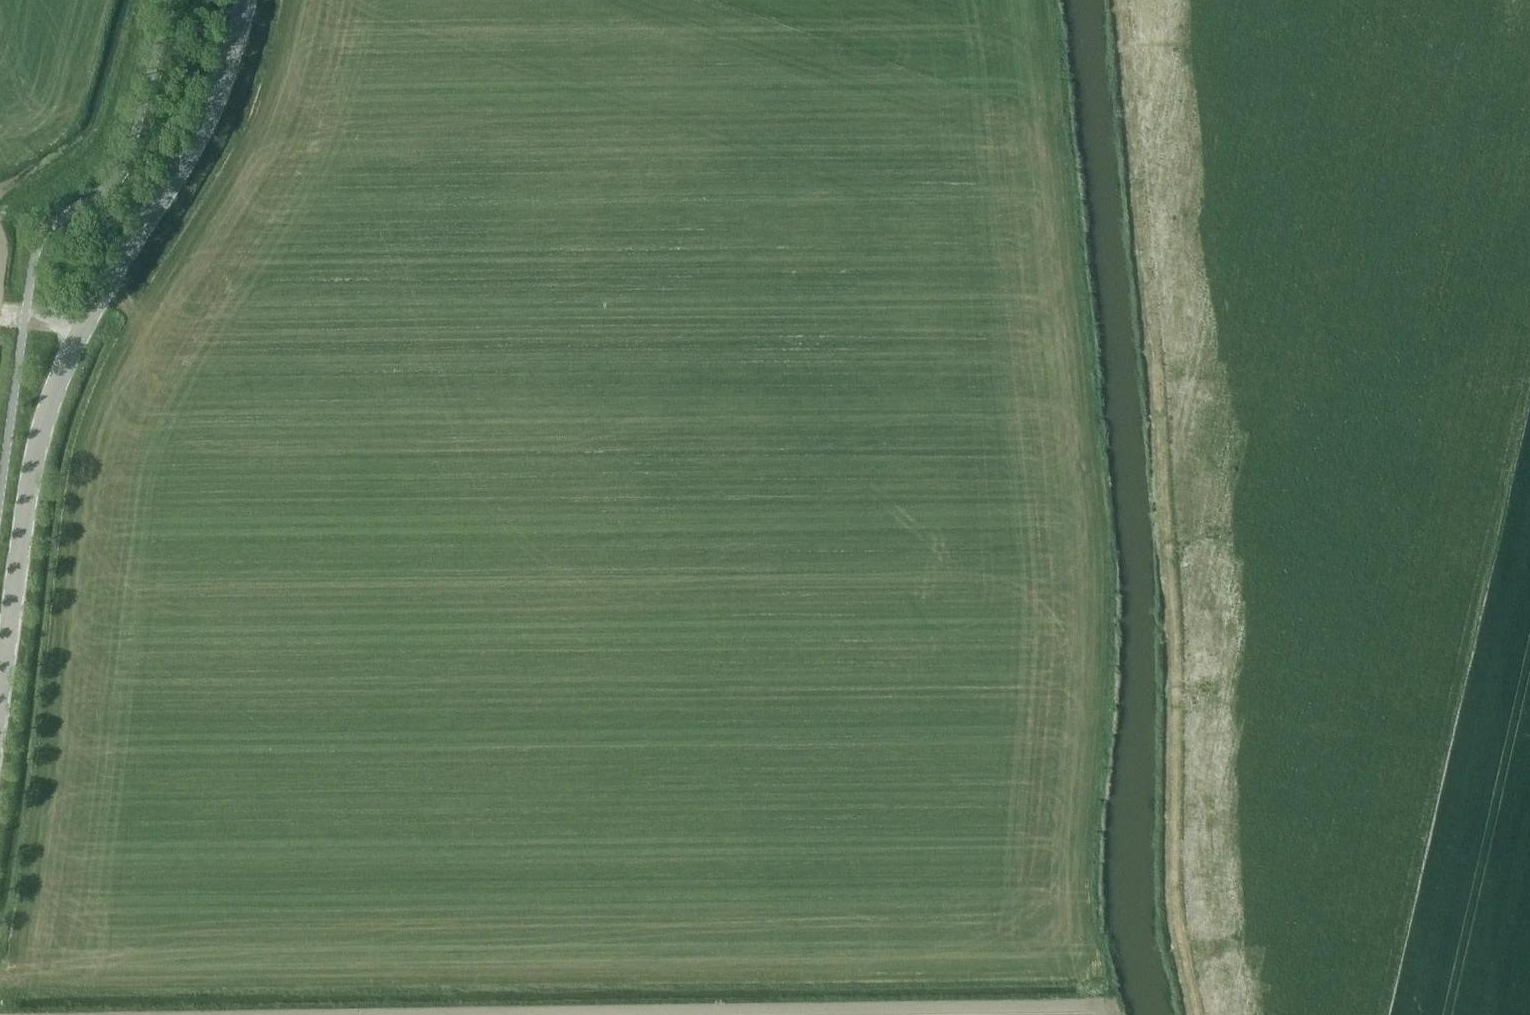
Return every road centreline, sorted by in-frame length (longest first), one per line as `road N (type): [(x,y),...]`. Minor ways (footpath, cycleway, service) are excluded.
road 1 (tertiary): [(0,684),(28,480),(47,418),(74,344),(191,146),(227,69),(244,0)]

